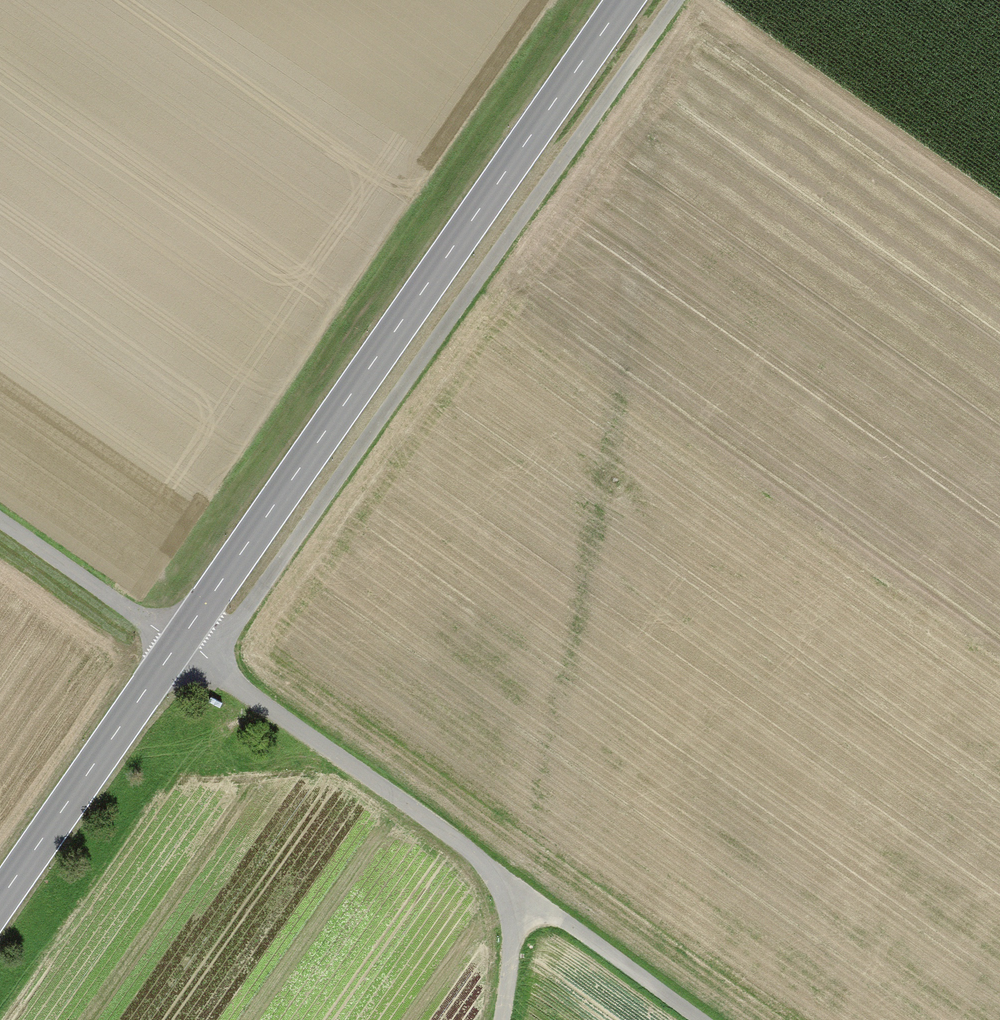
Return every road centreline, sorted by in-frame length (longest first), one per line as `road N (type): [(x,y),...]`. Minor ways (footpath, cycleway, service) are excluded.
road 1 (tertiary): [(624,0),(0,899)]
road 2 (track): [(178,644),(237,626),(681,0)]
road 3 (track): [(178,644),(483,875),(508,925),(513,987),(504,1019)]
road 4 (track): [(483,875),(557,918),(687,1019)]
road 5 (track): [(0,522),(178,644)]

